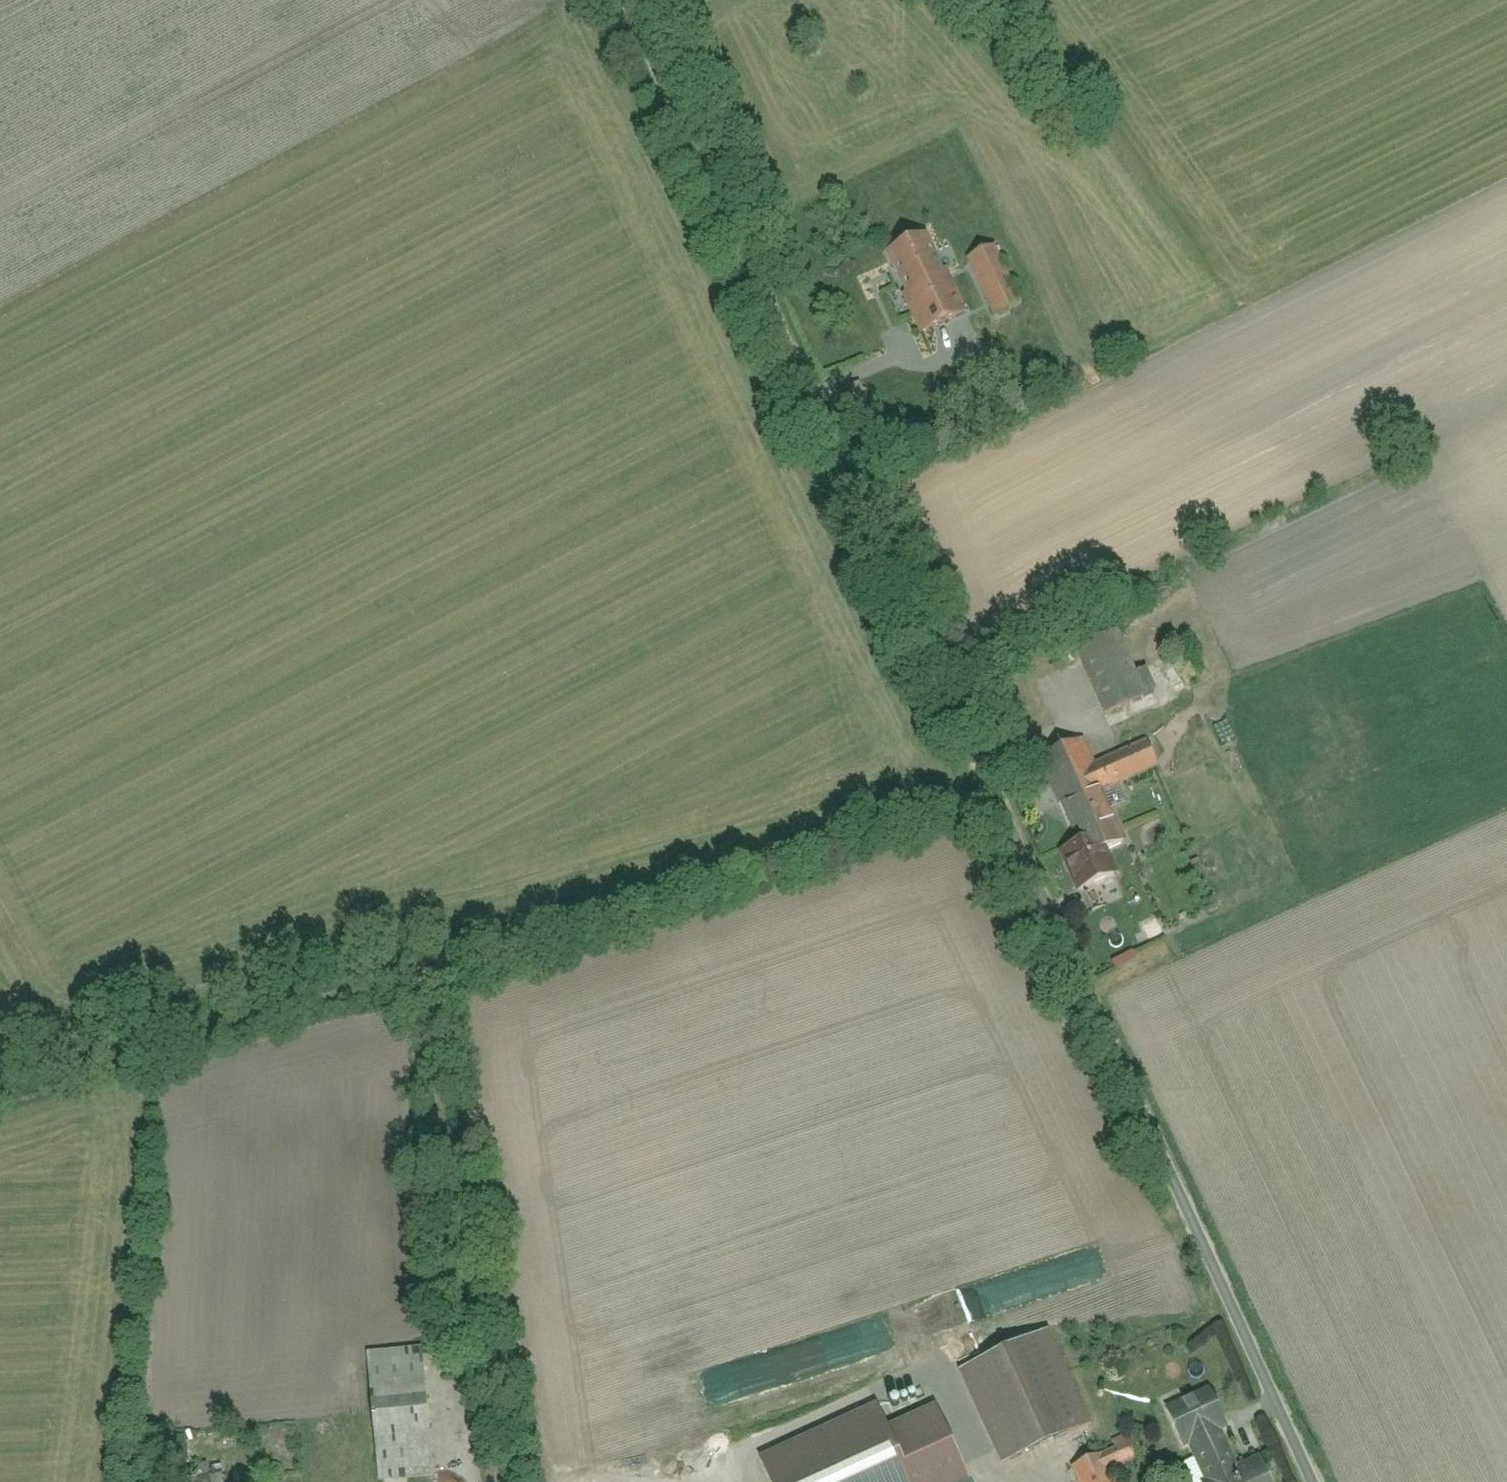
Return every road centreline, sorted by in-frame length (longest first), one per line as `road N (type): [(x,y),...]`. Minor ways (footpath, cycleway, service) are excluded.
road 1 (unclassified): [(629,0),(1309,1481)]
road 2 (track): [(991,789),(0,1090)]

